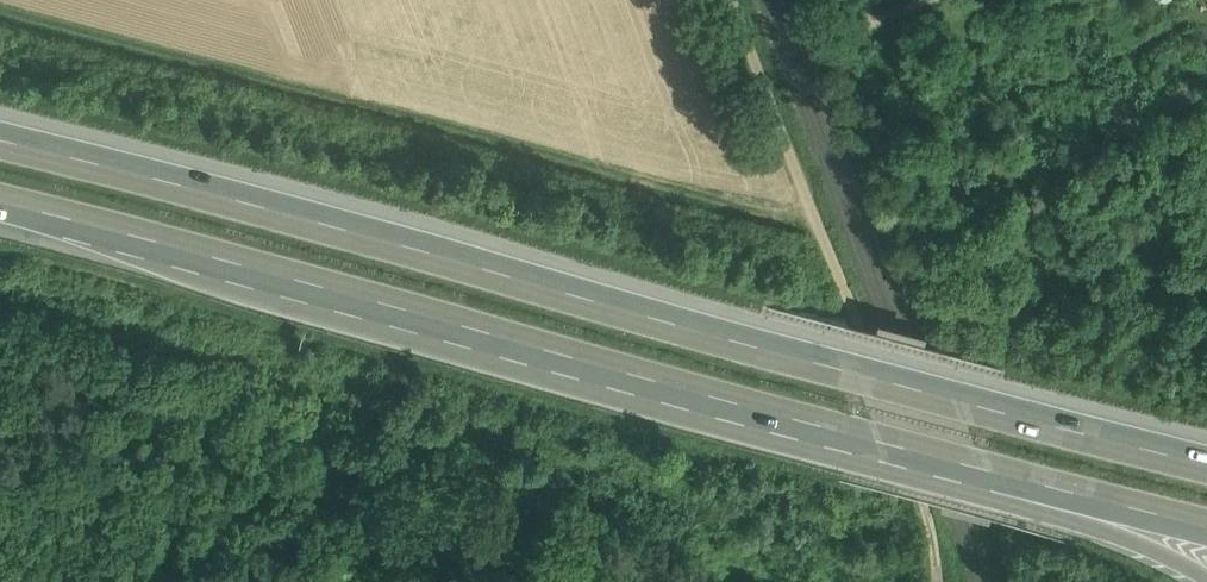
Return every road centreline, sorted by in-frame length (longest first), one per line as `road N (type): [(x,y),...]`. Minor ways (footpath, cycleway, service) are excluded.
road 1 (motorway): [(1206,461),(0,137)]
road 2 (motorway): [(0,209),(996,474)]
road 3 (track): [(742,0),(926,506),(942,581)]
road 4 (motorway): [(996,474),(1206,578)]
road 5 (motorway): [(996,474),(1206,528)]

